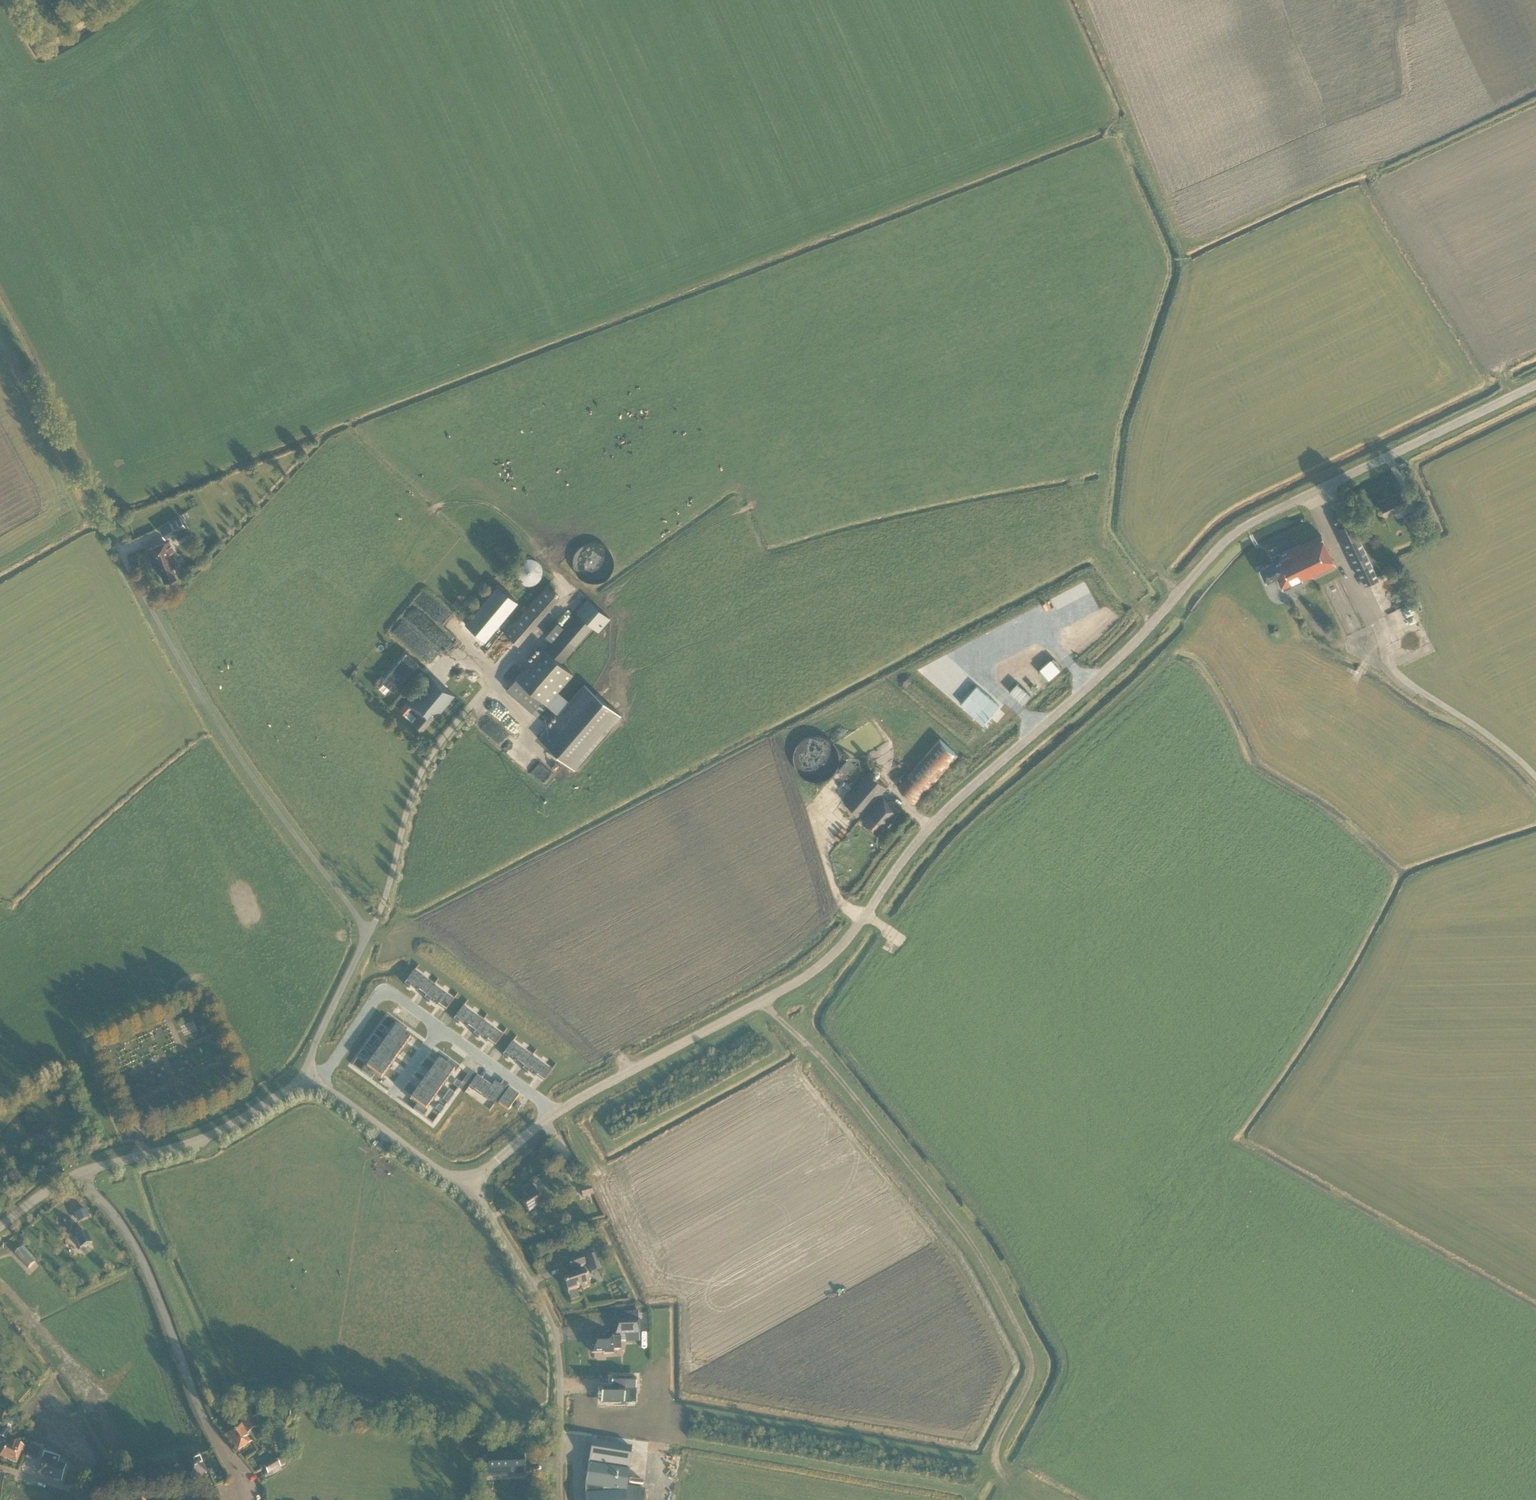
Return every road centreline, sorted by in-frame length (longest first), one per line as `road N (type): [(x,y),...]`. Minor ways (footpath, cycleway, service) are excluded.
road 1 (unclassified): [(551,1119),(824,962),(948,807),(1089,685),(1230,535),(1535,385)]
road 2 (unclassified): [(306,1088),(312,1053),(365,941),(358,920),(198,693),(120,552)]
road 3 (track): [(758,1003),(835,1077),(913,1173),(1018,1325),(1031,1370),(993,1458),(1006,1482),(996,1499)]
road 4 (tertiary): [(243,1499),(151,1281),(81,1177)]
road 5 (residential): [(559,1499),(558,1355),(551,1323),(467,1189)]
road 6 (track): [(120,552),(0,324)]
road 7 (unclassified): [(81,1177),(204,1139),(306,1088)]
road 8 (residential): [(318,1088),(380,995),(439,1030)]
road 9 (unclassified): [(467,1189),(318,1088)]
road 10 (residential): [(439,1030),(537,1098),(551,1119)]

